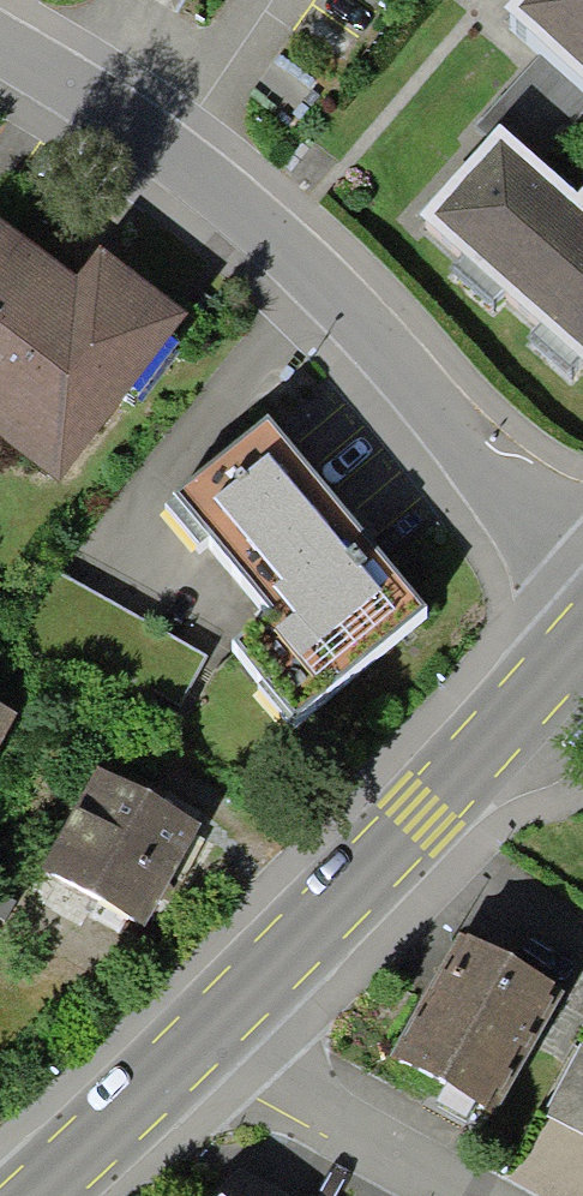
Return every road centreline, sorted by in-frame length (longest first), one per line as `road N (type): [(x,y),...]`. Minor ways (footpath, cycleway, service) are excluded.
road 1 (residential): [(0,49),(170,149),(257,218),(582,579)]
road 2 (tertiary): [(205,1030),(415,812),(582,622)]
road 3 (residential): [(472,1195),(250,1073),(205,1030)]
road 4 (tertiary): [(29,1195),(205,1030)]

